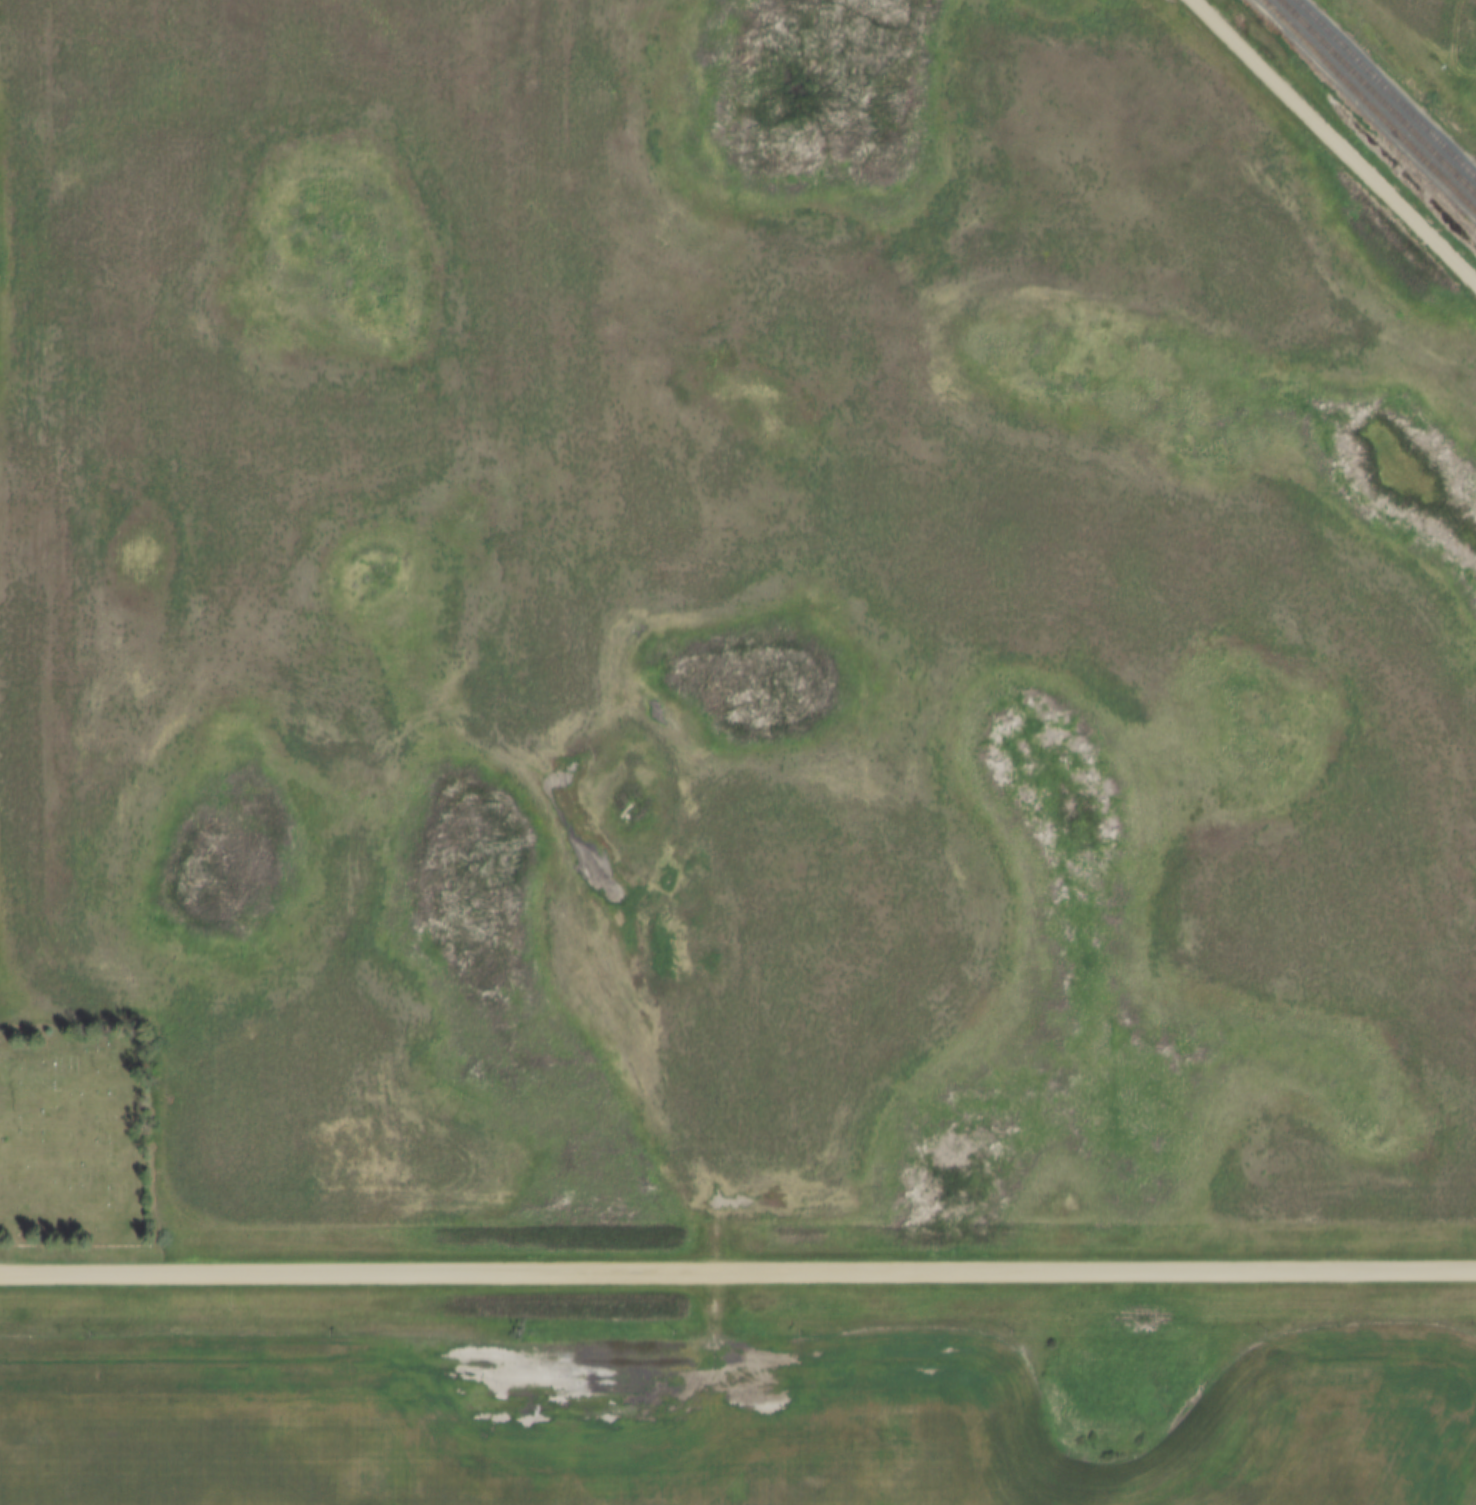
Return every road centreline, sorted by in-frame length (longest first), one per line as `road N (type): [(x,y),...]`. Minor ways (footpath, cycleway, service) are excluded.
road 1 (residential): [(1475,1272),(0,1276)]
road 2 (track): [(626,858),(625,1007),(637,1080),(656,1128),(696,1172),(717,1220),(718,1275)]

